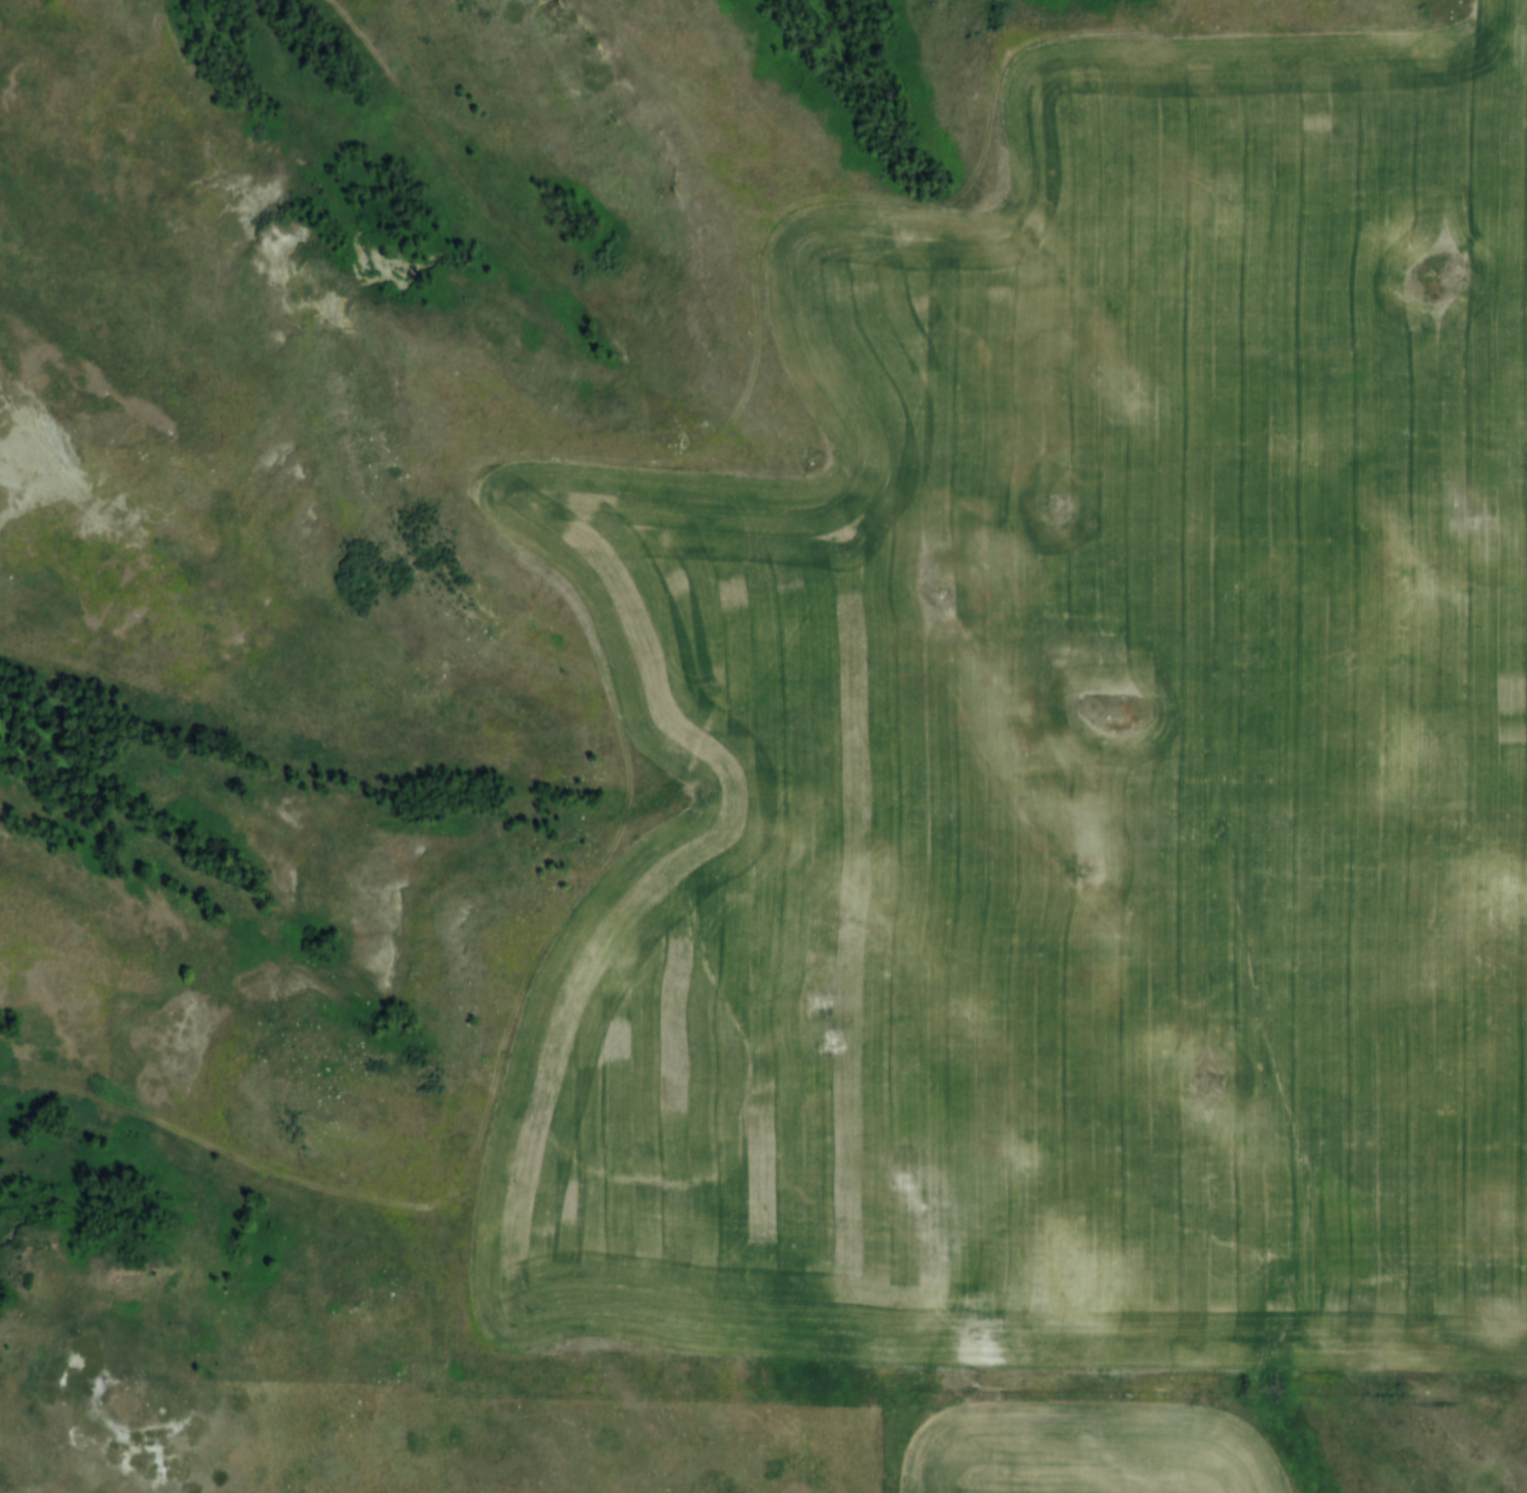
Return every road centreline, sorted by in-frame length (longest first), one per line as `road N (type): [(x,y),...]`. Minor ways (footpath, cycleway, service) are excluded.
road 1 (track): [(0,1082),(39,1081),(130,1105),(262,1169),(344,1196)]

